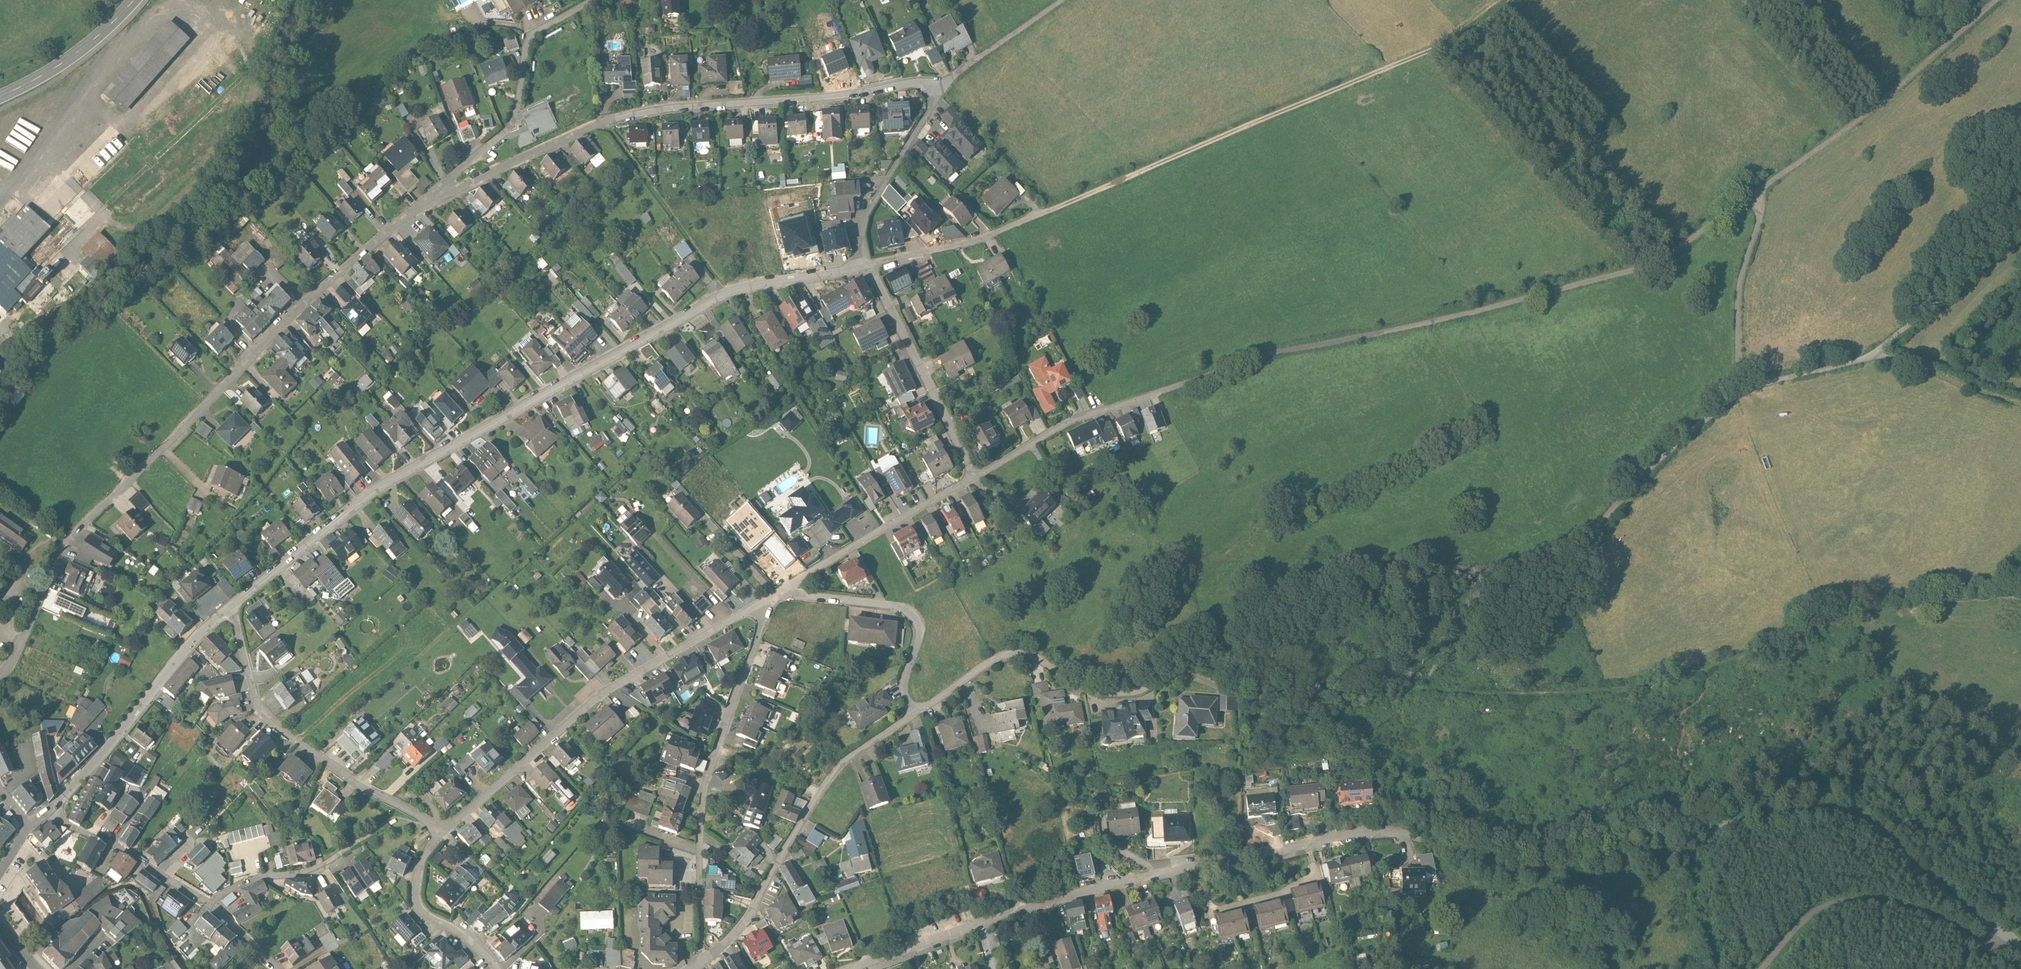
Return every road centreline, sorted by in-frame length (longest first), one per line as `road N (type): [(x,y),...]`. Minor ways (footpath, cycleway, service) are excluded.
road 1 (track): [(1210,652),(1398,577),(1475,579),(1565,564),(1669,450),(1741,394),(1874,354),(2020,242)]
road 2 (track): [(1190,378),(1658,261),(1897,87),(1995,0)]
road 3 (residential): [(425,204),(620,116),(926,82),(938,96),(867,215),(857,269)]
road 4 (residential): [(228,609),(400,476),(714,301),(857,269)]
road 5 (residential): [(0,677),(76,532),(254,354),(425,204)]
road 6 (residential): [(854,968),(1038,905),(1197,864),(1379,829),(1454,841)]
road 7 (track): [(2003,936),(1868,821),(1843,810),(1817,807),(1522,846),(1454,841)]
road 8 (track): [(1048,210),(1480,25),(1509,0)]
road 9 (residential): [(760,604),(607,694),(446,836)]
road 10 (residential): [(703,964),(705,800),(765,615),(760,604)]
road 11 (residential): [(915,717),(1016,655),(1034,657),(1081,693),(1124,698),(1210,652)]
road 12 (residential): [(228,609),(260,714),(370,794),(446,836)]
road 13 (residential): [(703,964),(744,928),(838,771),(915,717)]
road 14 (residential): [(50,812),(208,904),(278,968)]
road 15 (residential): [(425,204),(507,130),(531,34),(590,0)]
road 16 (track): [(1762,968),(1801,923),(1846,901),(1909,909),(1985,944),(2003,936)]
road 17 (residential): [(50,812),(228,609)]
road 18 (residential): [(1190,378),(1067,422),(973,477)]
road 19 (residential): [(787,589),(914,614),(919,641),(904,696),(915,717)]
road 20 (residential): [(869,266),(973,477)]
road 21 (residential): [(973,477),(787,589)]
road 22 (track): [(1741,394),(1738,302),(1763,189)]
road 23 (residential): [(869,266),(969,243),(1048,210)]
road 24 (residential): [(446,836),(420,875),(420,913),(492,968)]
road 25 (secondary): [(134,0),(75,55),(0,97)]
road 26 (track): [(1874,354),(2020,406)]
road 27 (track): [(935,86),(1058,0)]
road 28 (track): [(1724,663),(1851,614)]

